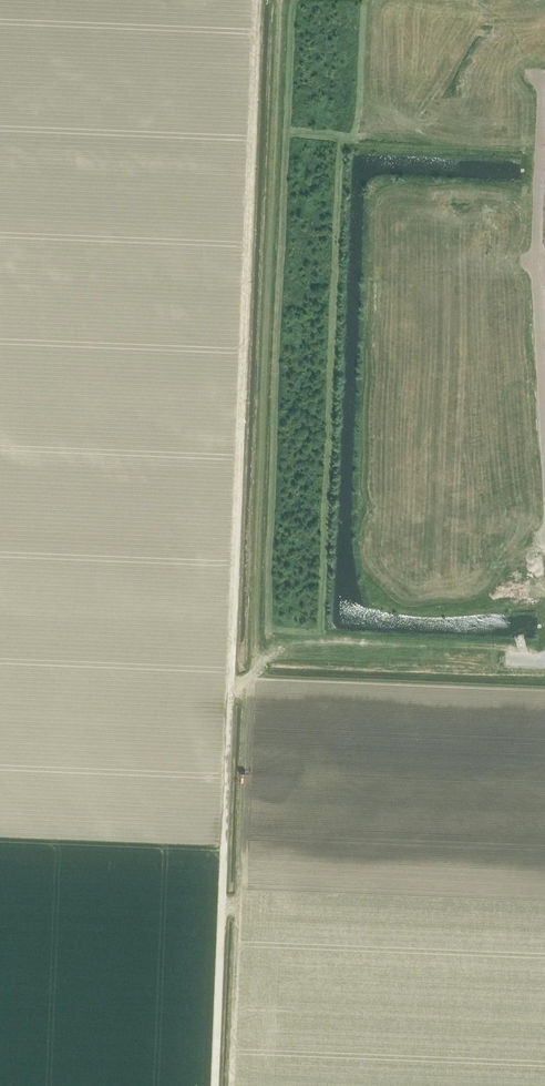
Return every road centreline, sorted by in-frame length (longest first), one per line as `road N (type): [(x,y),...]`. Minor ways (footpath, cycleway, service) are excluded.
road 1 (residential): [(544,539),(453,554),(440,544),(420,408),(423,271),(438,260),(537,262)]
road 2 (residential): [(537,262),(544,76)]
road 3 (residential): [(544,408),(537,262)]

